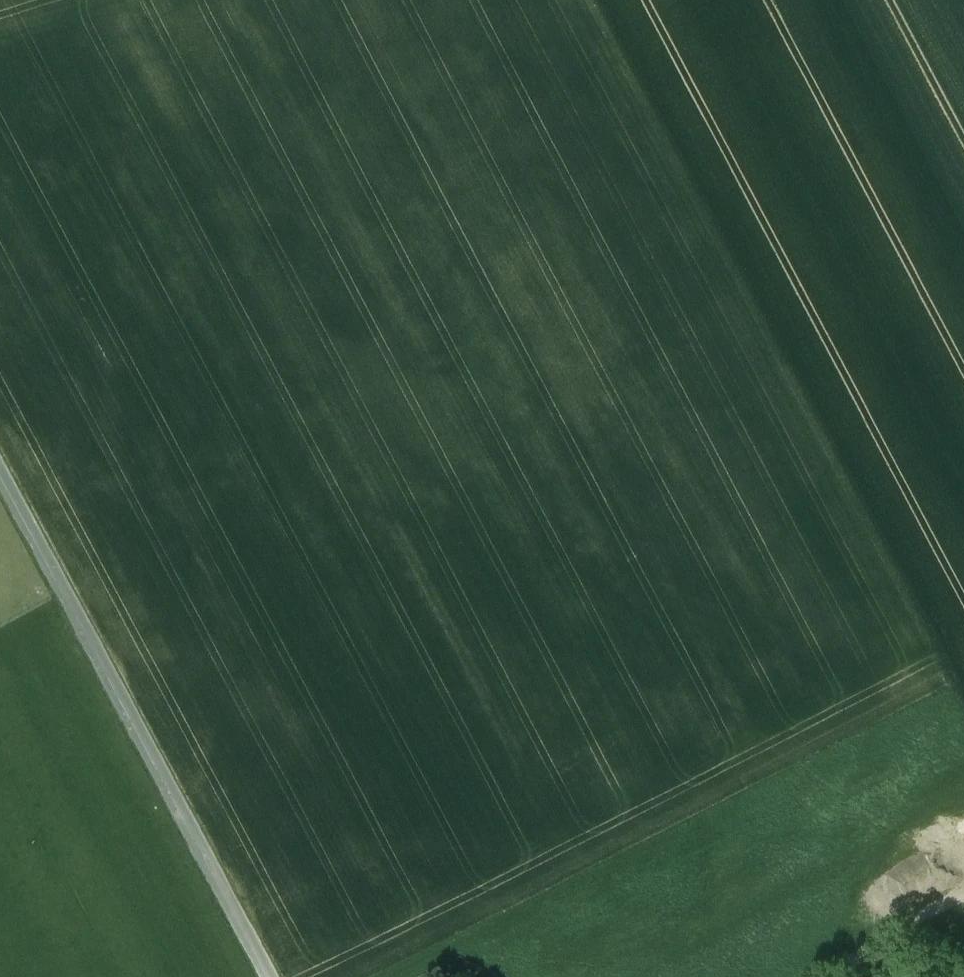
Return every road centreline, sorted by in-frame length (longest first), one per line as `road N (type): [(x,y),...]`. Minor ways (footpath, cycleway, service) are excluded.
road 1 (track): [(269,976),(0,469)]
road 2 (track): [(840,976),(881,938),(963,898)]

